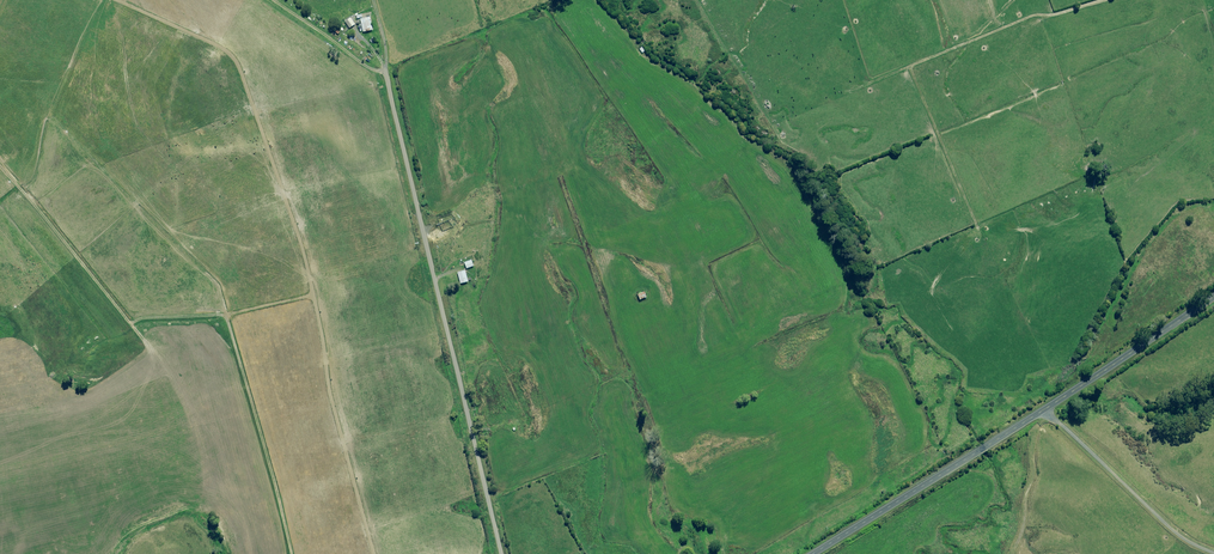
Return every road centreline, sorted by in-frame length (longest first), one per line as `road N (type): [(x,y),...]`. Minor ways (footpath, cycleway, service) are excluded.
road 1 (unclassified): [(385,72),(501,553)]
road 2 (secondary): [(814,553),(1045,409)]
road 3 (unclassified): [(1213,553),(1180,534),(1045,409)]
road 4 (secondary): [(1045,409),(1213,296)]
road 5 (track): [(273,0),(359,63),(385,72)]

